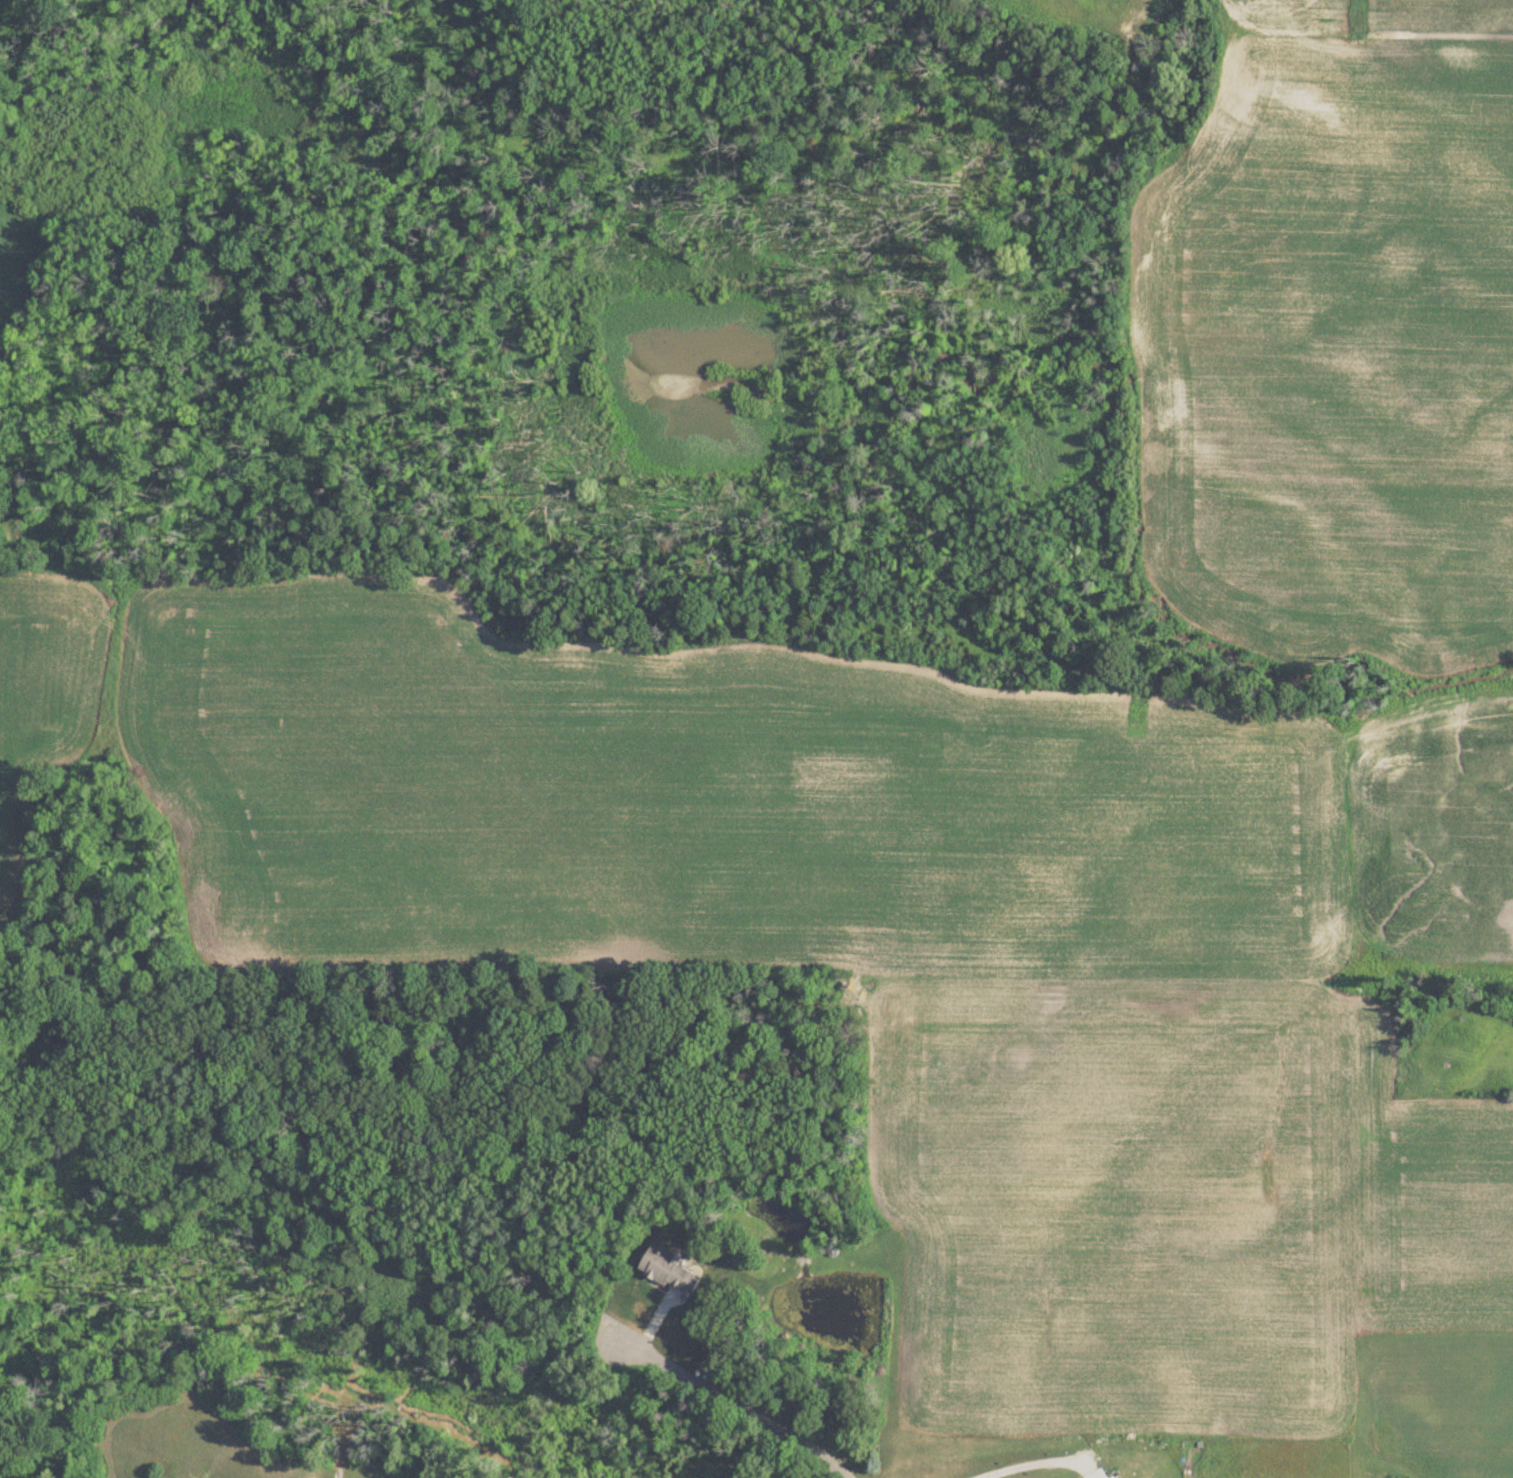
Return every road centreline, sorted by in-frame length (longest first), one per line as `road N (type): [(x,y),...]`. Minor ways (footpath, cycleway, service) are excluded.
road 1 (residential): [(853,1477),(826,1450),(614,1331)]
road 2 (residential): [(154,1477),(0,1405)]

